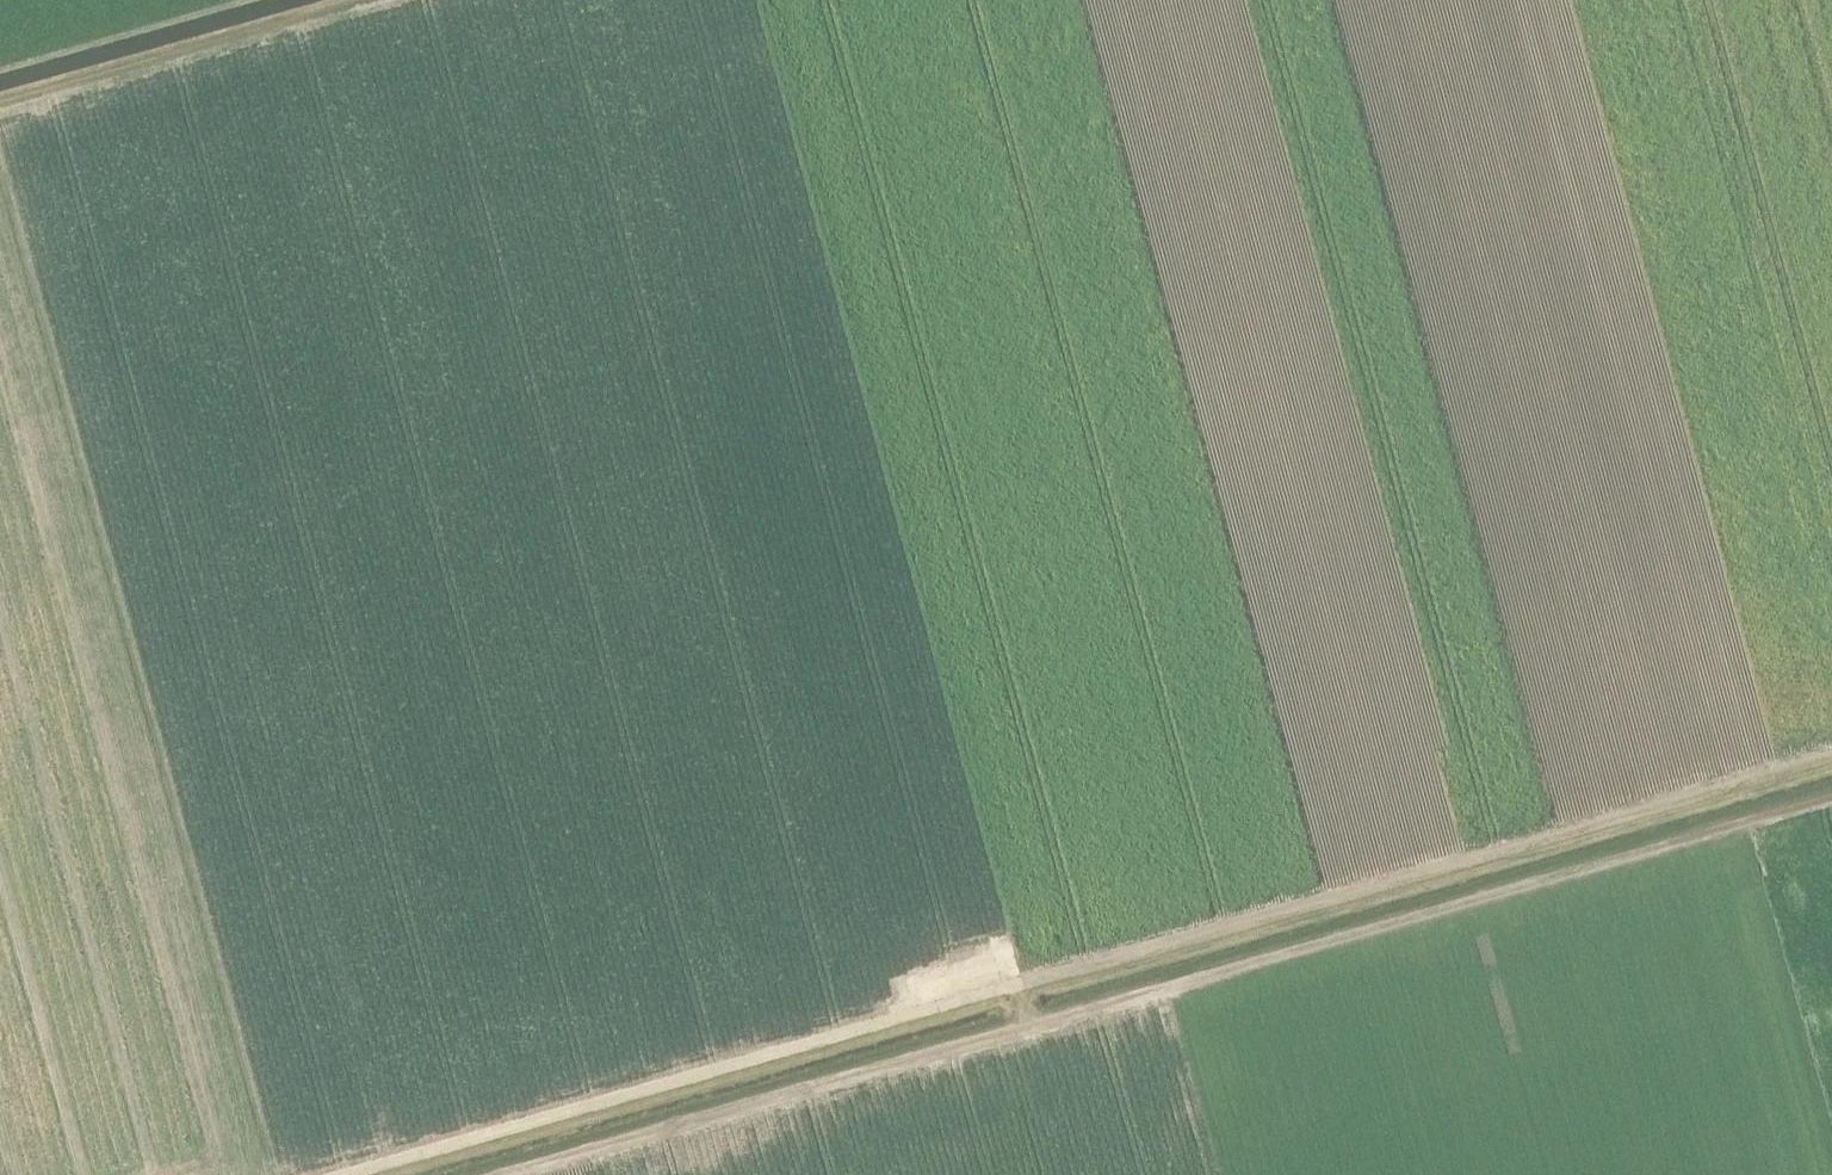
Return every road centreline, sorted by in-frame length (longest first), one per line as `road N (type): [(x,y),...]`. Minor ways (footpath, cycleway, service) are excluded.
road 1 (track): [(503,1174),(1831,801)]

